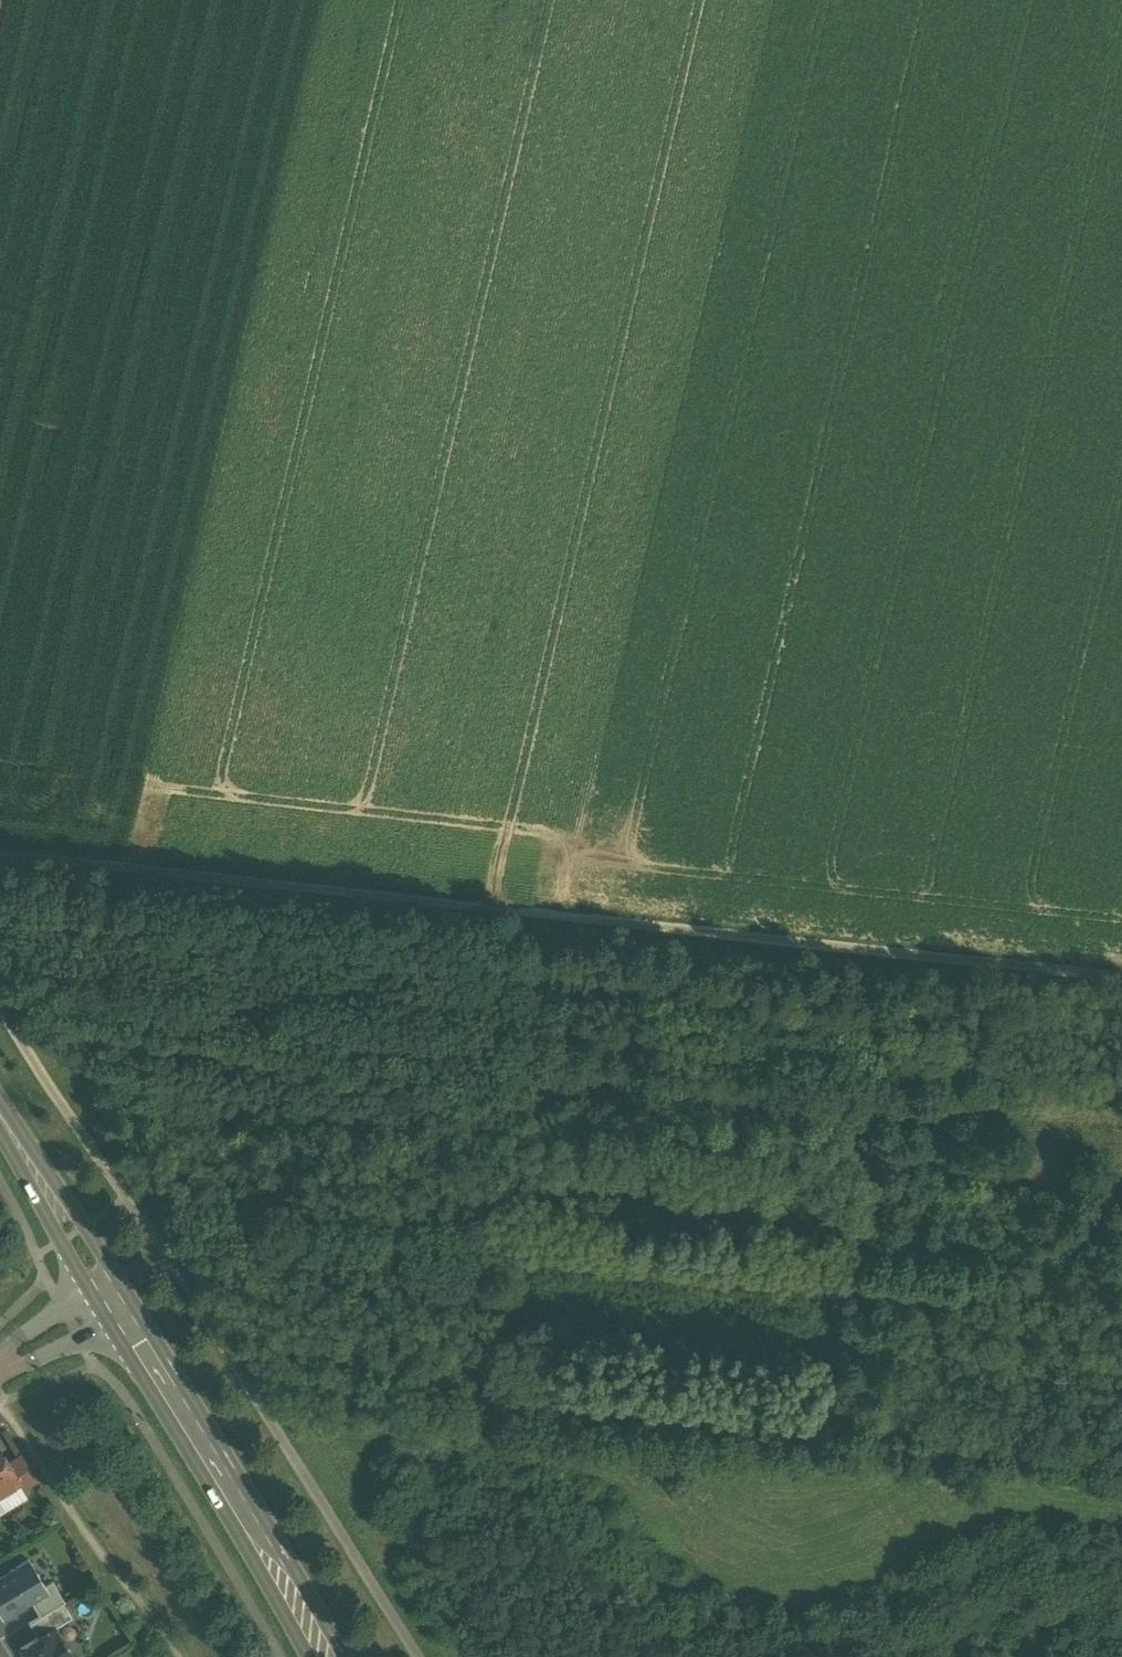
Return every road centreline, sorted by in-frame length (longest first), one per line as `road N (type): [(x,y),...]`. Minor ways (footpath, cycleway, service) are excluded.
road 1 (track): [(1121,975),(0,856)]
road 2 (track): [(0,1001),(414,1656)]
road 3 (secondary): [(116,1304),(322,1656)]
road 4 (secondary): [(0,1119),(116,1304)]
road 5 (residential): [(0,1364),(116,1304)]

